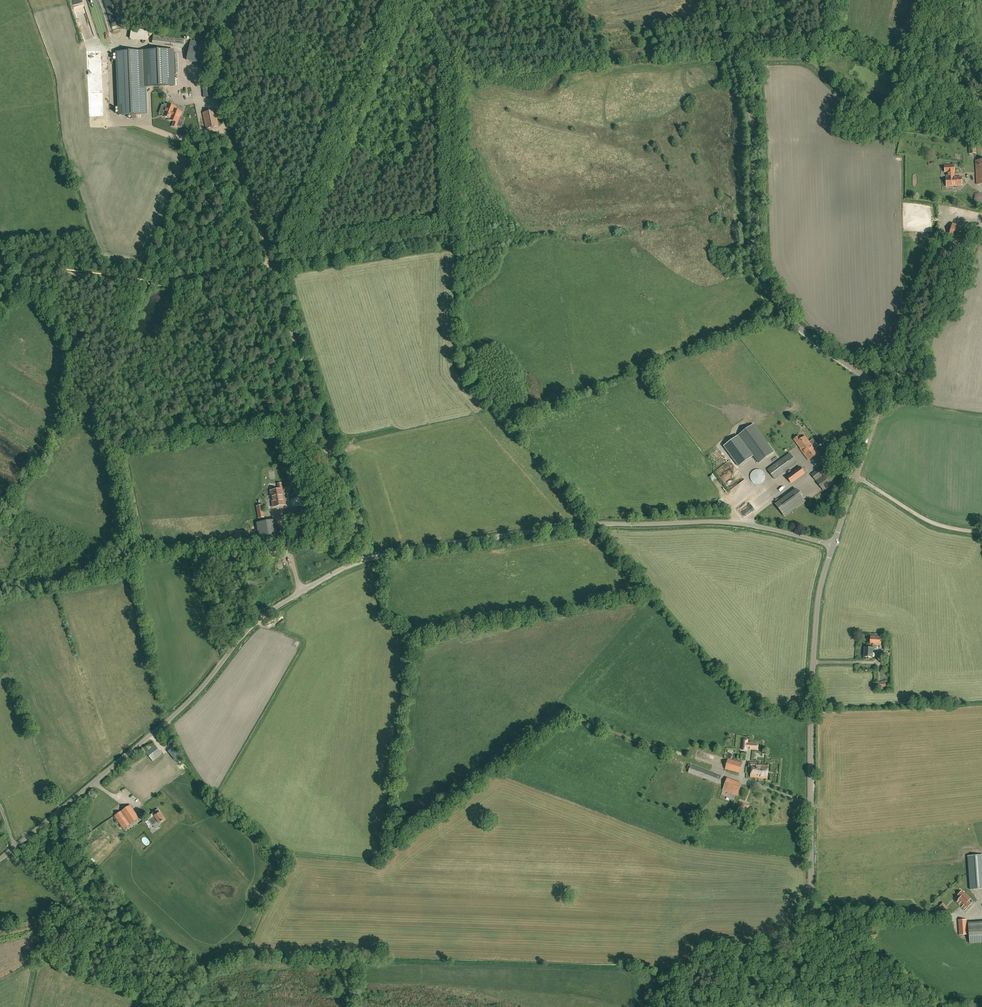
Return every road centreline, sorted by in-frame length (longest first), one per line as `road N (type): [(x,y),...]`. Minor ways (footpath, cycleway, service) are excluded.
road 1 (tertiary): [(648,1006),(673,987),(779,948),(808,914),(815,646),(833,545)]
road 2 (unclassified): [(0,859),(185,706),(260,618),(365,559)]
road 3 (unclassified): [(365,559),(593,524),(729,523),(833,545)]
road 4 (tertiary): [(872,388),(792,322),(762,277),(747,98),(713,0)]
road 5 (unclassified): [(365,559),(271,266)]
road 6 (track): [(271,266),(394,0)]
road 7 (unclassified): [(271,266),(218,97),(241,0)]
road 8 (unclassified): [(271,266),(148,284),(0,265)]
road 9 (unclassified): [(872,388),(915,352),(973,243)]
road 10 (track): [(560,712),(691,759),(694,750)]
road 11 (unclassified): [(981,533),(930,522),(857,478)]

